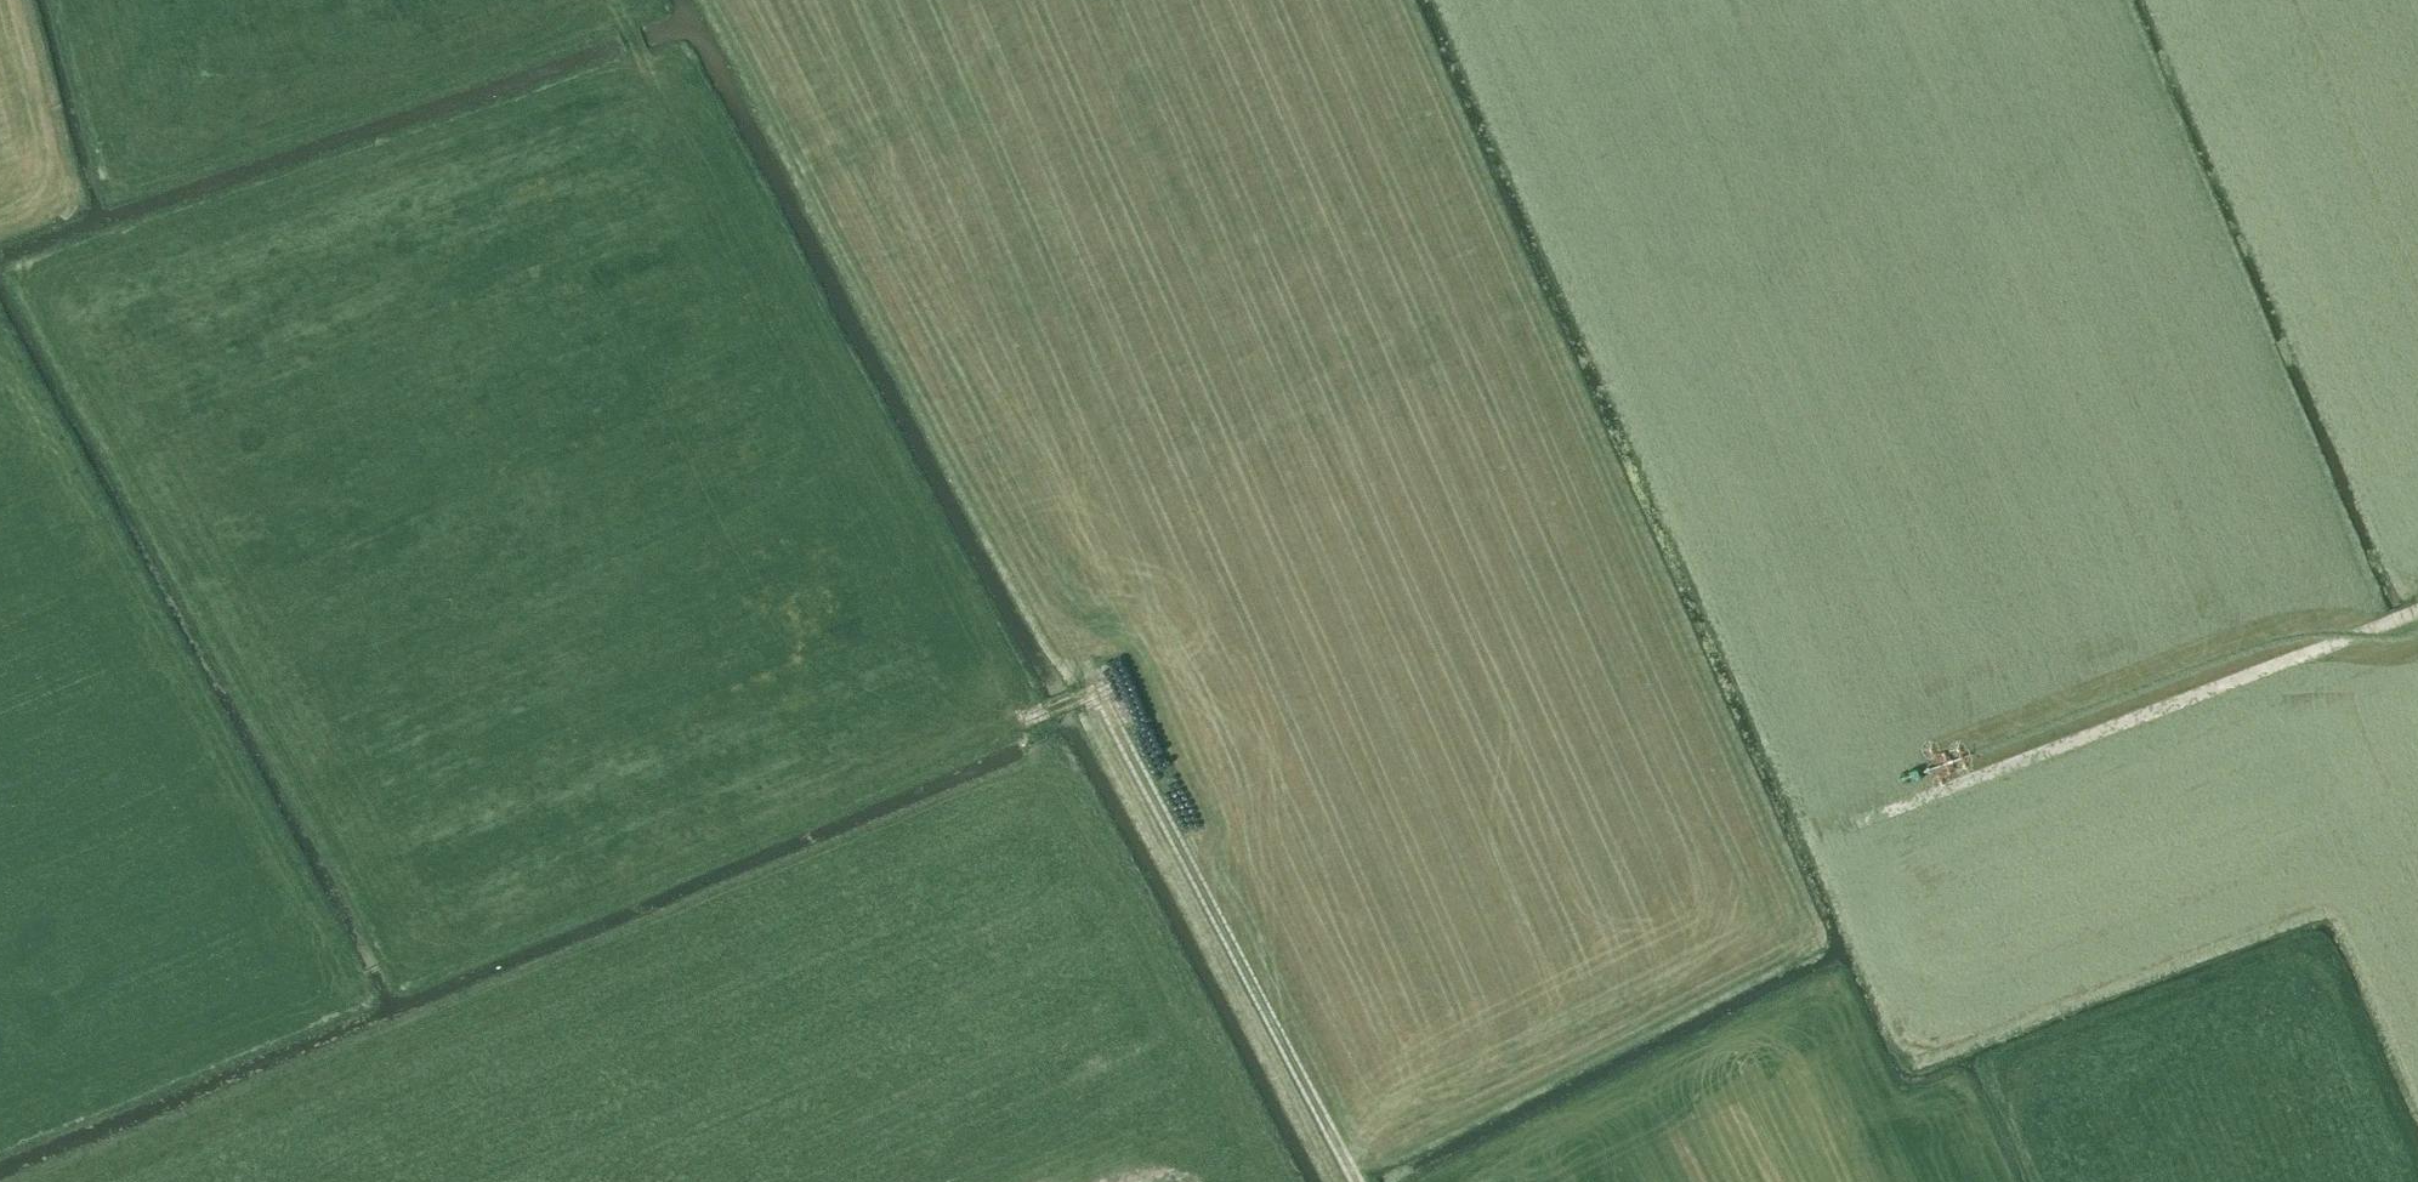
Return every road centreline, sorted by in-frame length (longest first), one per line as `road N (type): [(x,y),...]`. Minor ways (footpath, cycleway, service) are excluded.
road 1 (track): [(1358,1181),(1100,691),(1045,713)]
road 2 (track): [(2417,606),(1871,819)]

